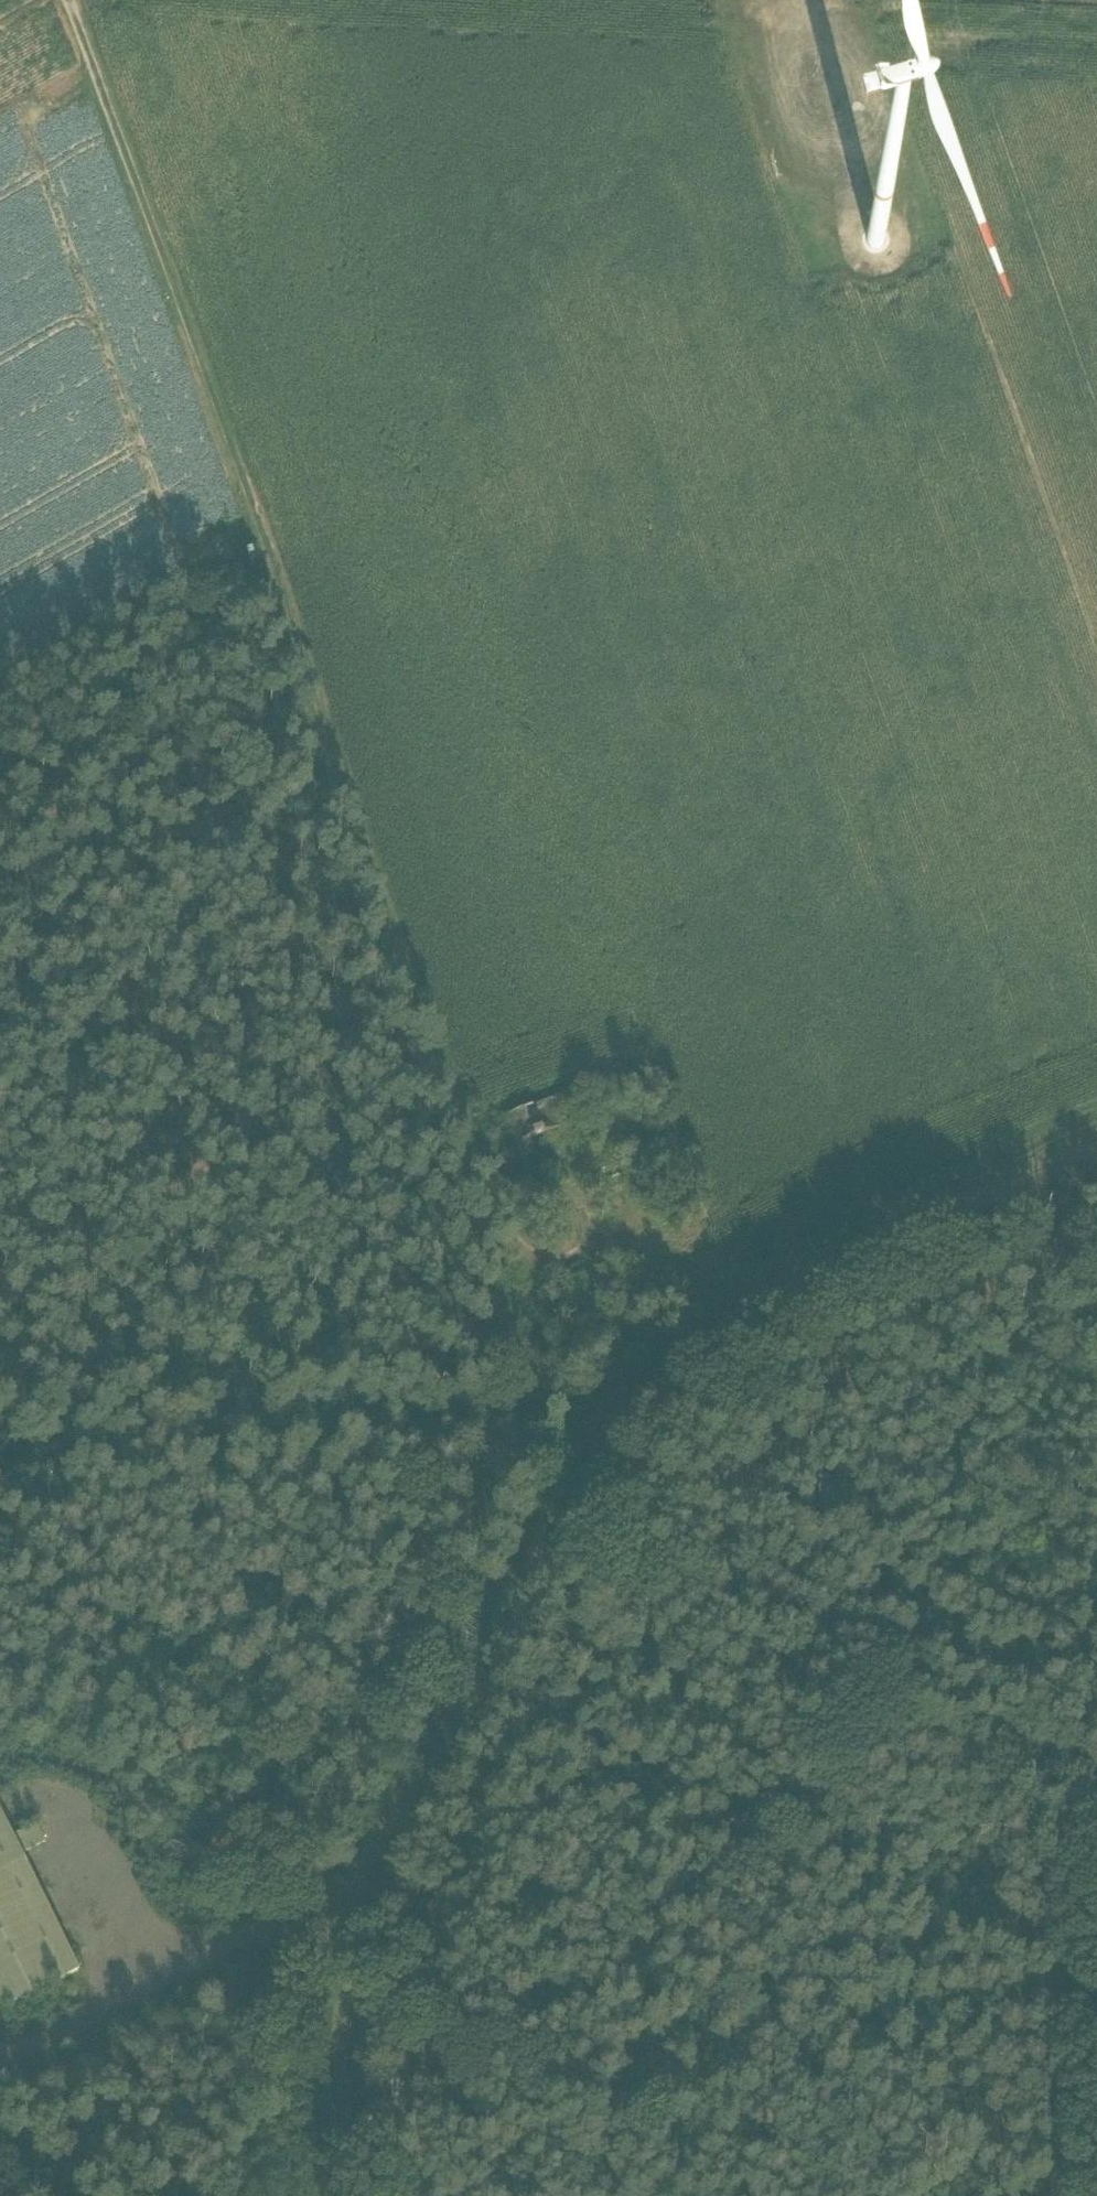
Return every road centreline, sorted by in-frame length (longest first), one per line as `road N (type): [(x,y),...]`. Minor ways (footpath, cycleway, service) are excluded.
road 1 (track): [(68,0),(454,1113),(517,1244),(563,1264),(635,1244),(742,1289),(1096,1113)]
road 2 (track): [(0,692),(260,539)]

